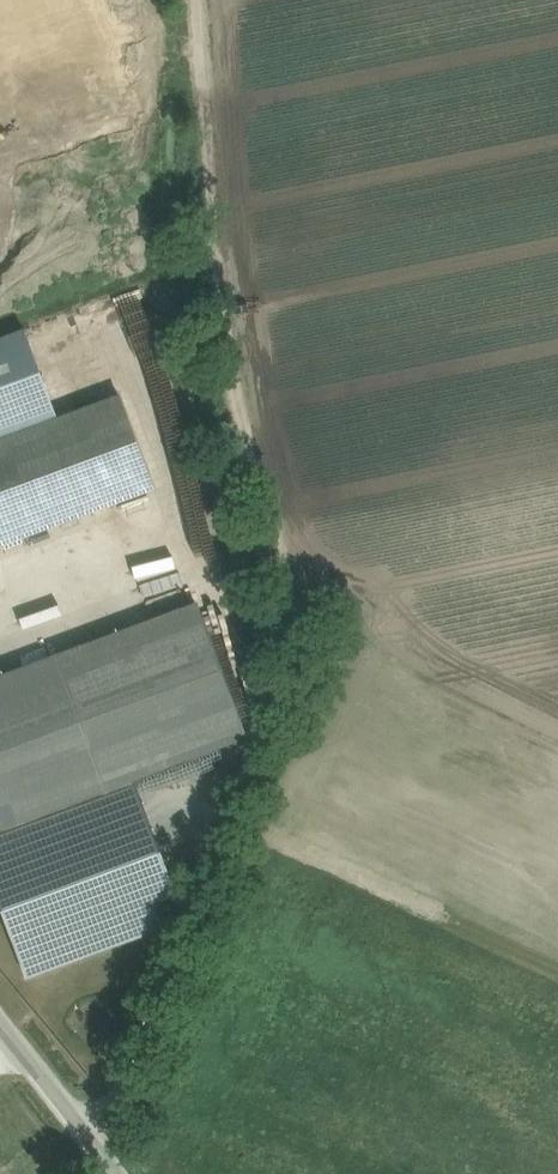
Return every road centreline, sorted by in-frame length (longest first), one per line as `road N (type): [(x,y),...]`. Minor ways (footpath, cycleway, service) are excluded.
road 1 (track): [(100,1149),(295,630),(224,281),(201,0)]
road 2 (unclassified): [(117,1173),(0,1025)]

